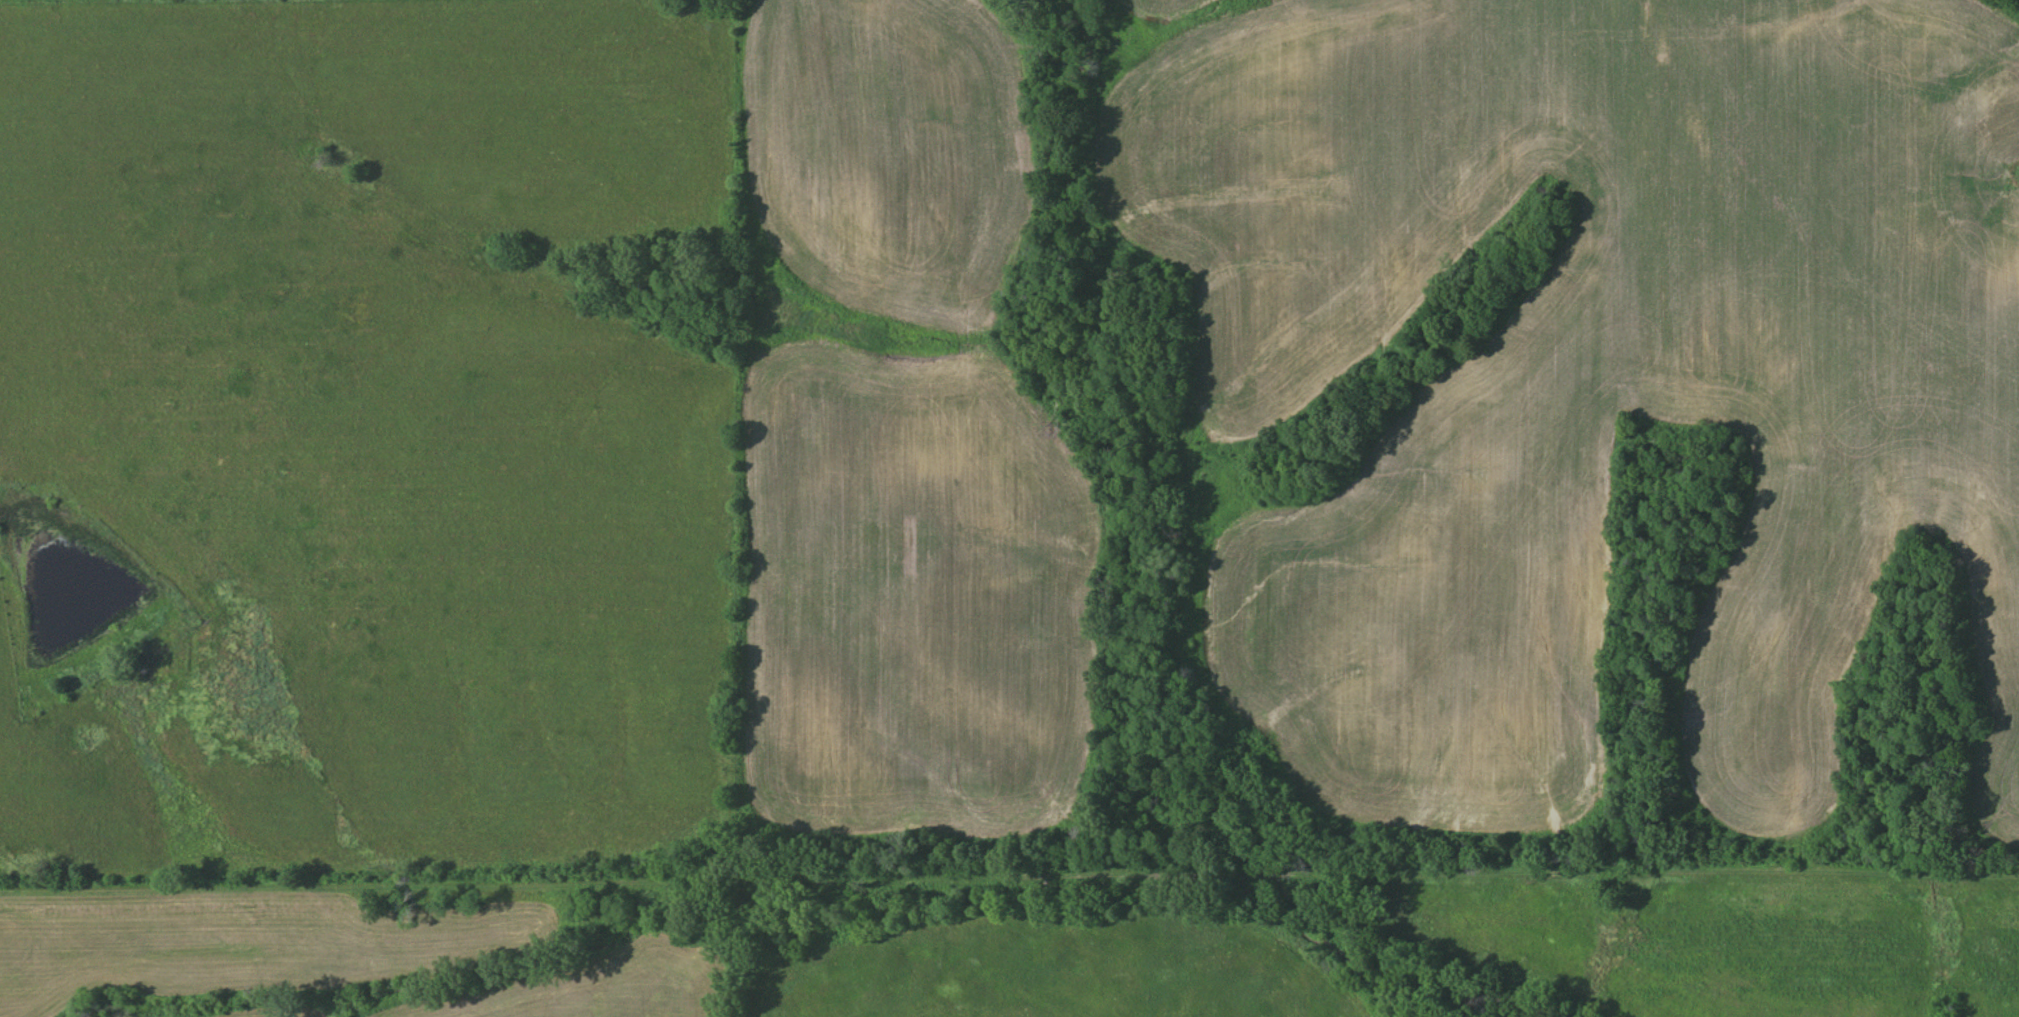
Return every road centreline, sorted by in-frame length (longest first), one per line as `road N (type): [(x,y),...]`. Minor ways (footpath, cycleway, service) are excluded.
road 1 (track): [(0,896),(2018,876)]

